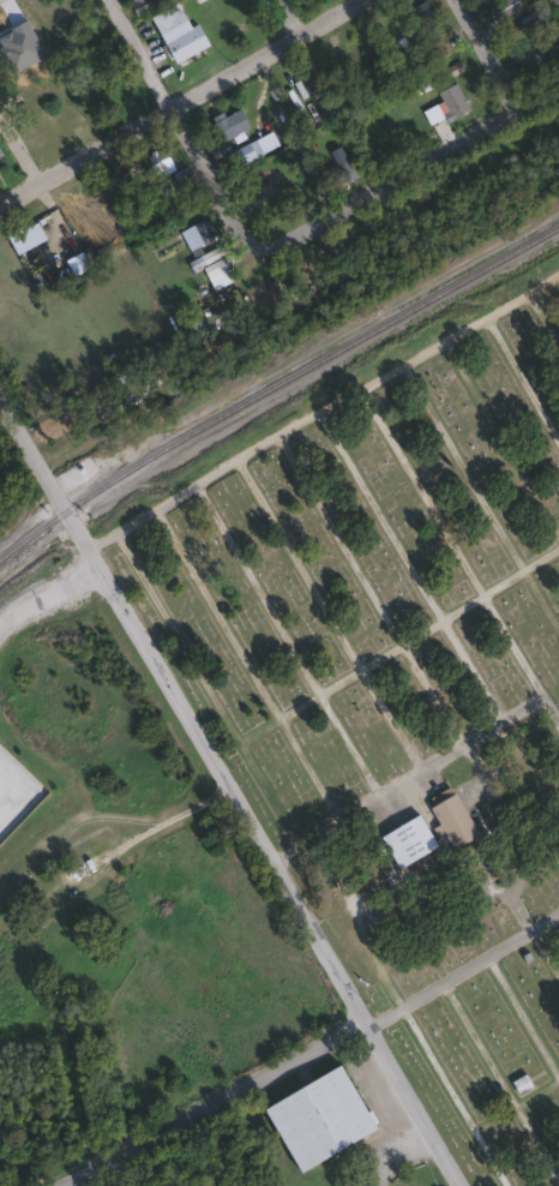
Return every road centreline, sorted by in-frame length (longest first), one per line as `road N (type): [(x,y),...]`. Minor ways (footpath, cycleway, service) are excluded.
road 1 (residential): [(0,405),(456,1185)]
road 2 (residential): [(0,201),(355,0)]
road 3 (residential): [(383,1017),(57,1185)]
road 4 (residential): [(247,241),(285,241),(558,83)]
road 5 (residential): [(111,0),(247,241)]
road 6 (residential): [(515,108),(455,0)]

